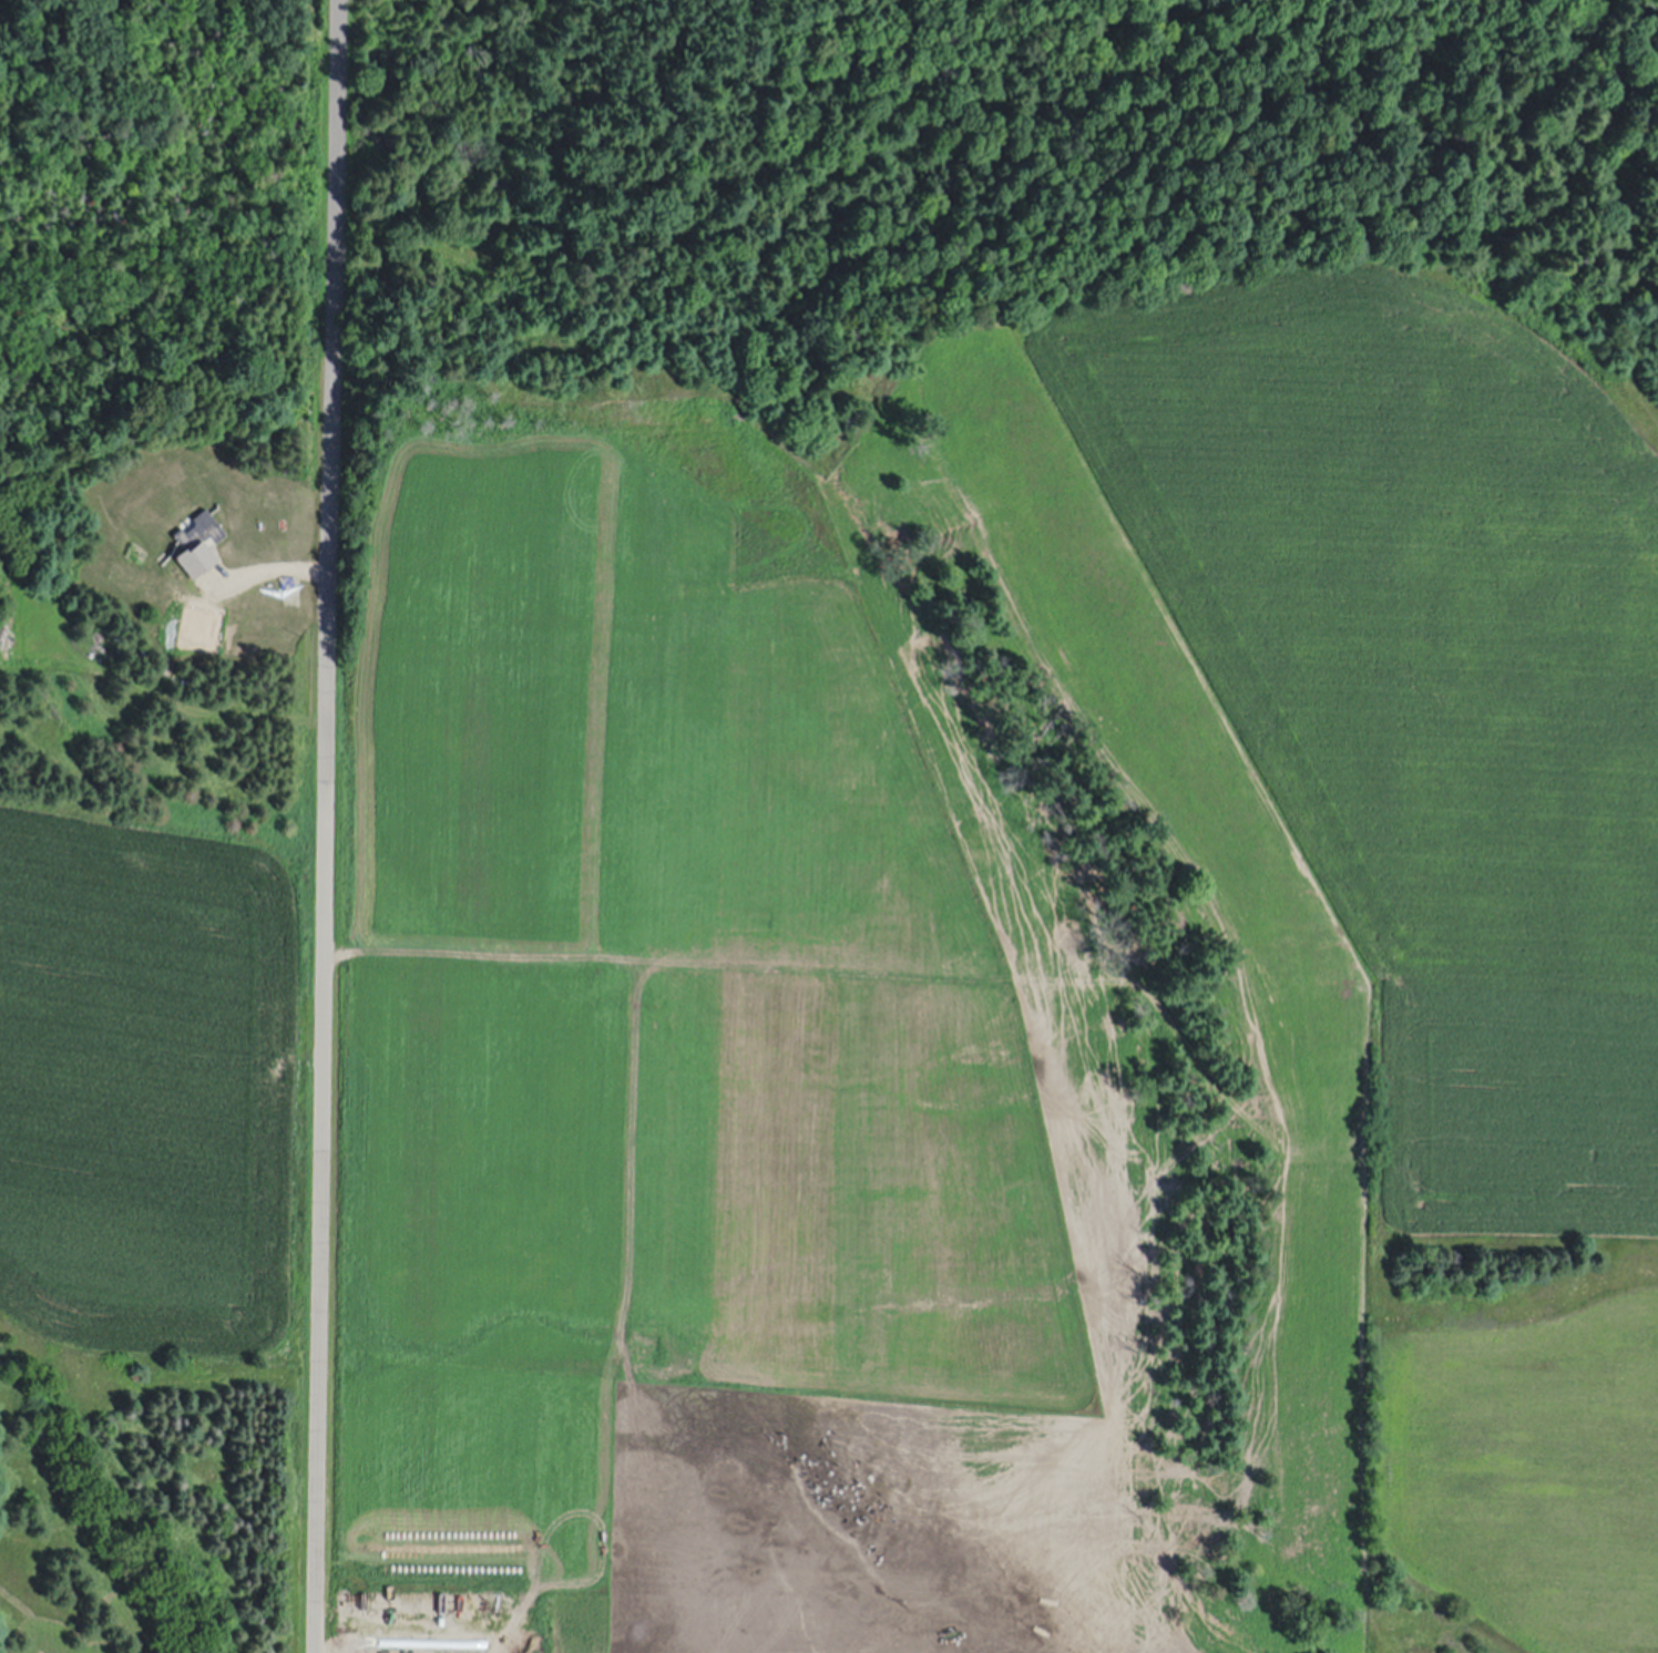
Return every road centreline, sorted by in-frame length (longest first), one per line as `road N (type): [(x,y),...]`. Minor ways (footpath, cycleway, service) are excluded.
road 1 (residential): [(319,1652),(336,0)]

